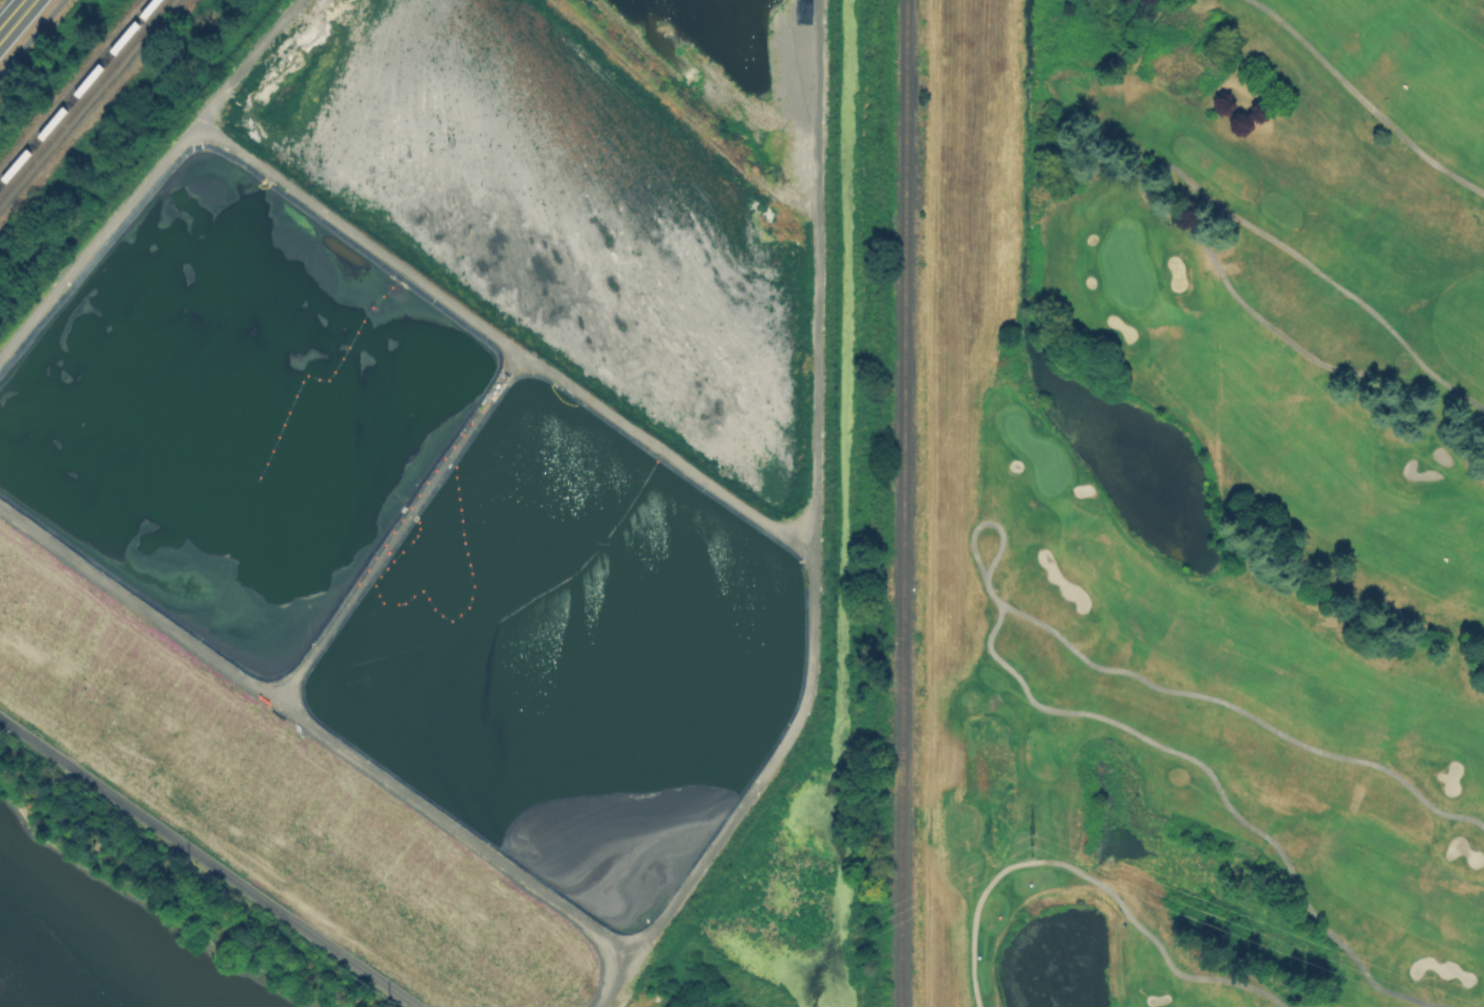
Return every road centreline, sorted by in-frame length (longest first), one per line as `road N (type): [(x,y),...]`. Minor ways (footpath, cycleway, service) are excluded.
road 1 (track): [(925,1006),(934,0)]

